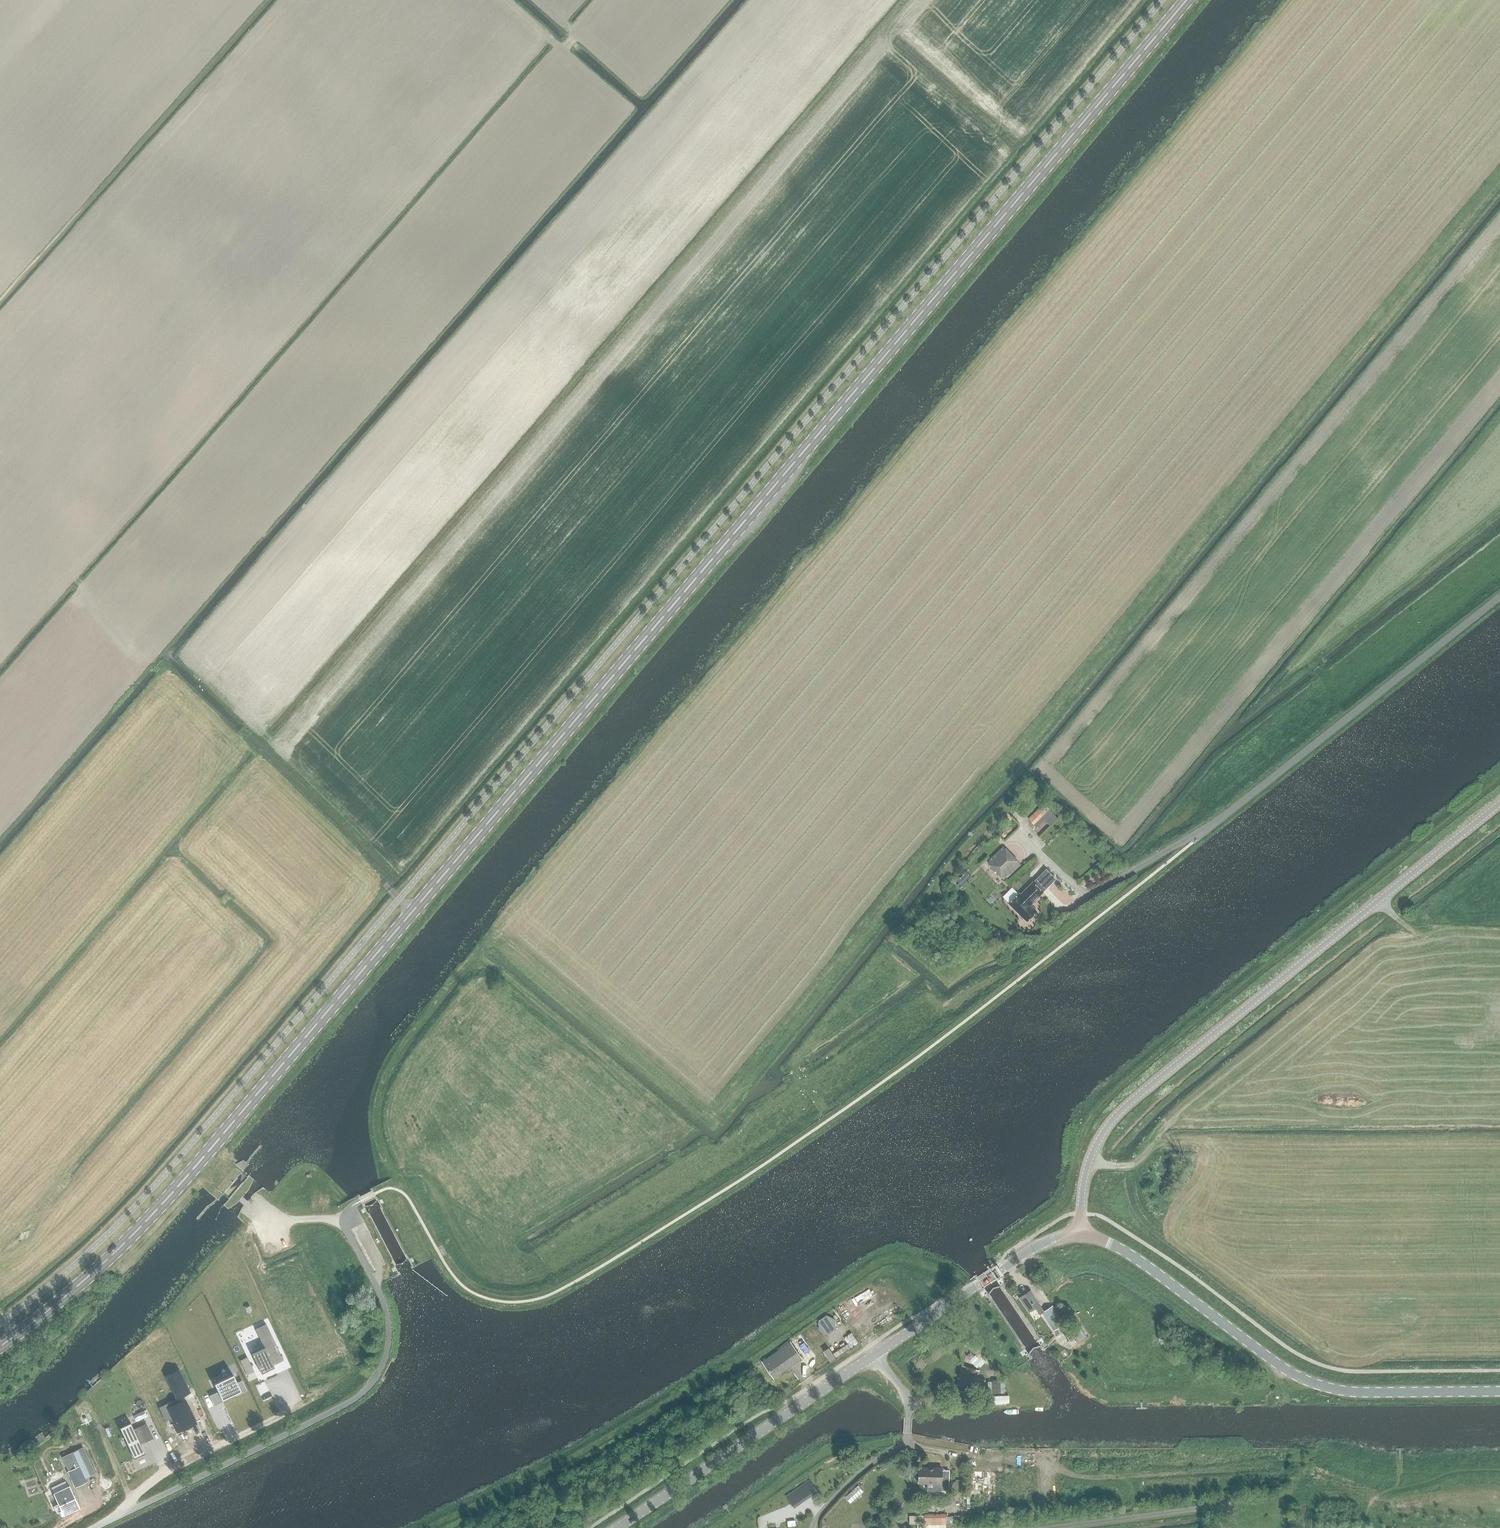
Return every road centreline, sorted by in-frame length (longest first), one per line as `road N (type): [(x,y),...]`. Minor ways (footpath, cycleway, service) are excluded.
road 1 (primary): [(0,1346),(129,1240),(204,1156),(1186,0)]
road 2 (tertiary): [(1079,1232),(1086,1171),(1116,1115),(1499,803)]
road 3 (residential): [(88,1527),(351,1400),(382,1365),(384,1304),(344,1220),(272,1219),(235,1195)]
road 4 (tertiary): [(1499,1392),(1360,1394),(1309,1382),(1111,1244),(1079,1232)]
road 5 (tertiary): [(614,1527),(874,1355)]
road 6 (tertiary): [(874,1355),(1018,1256),(1079,1232)]

